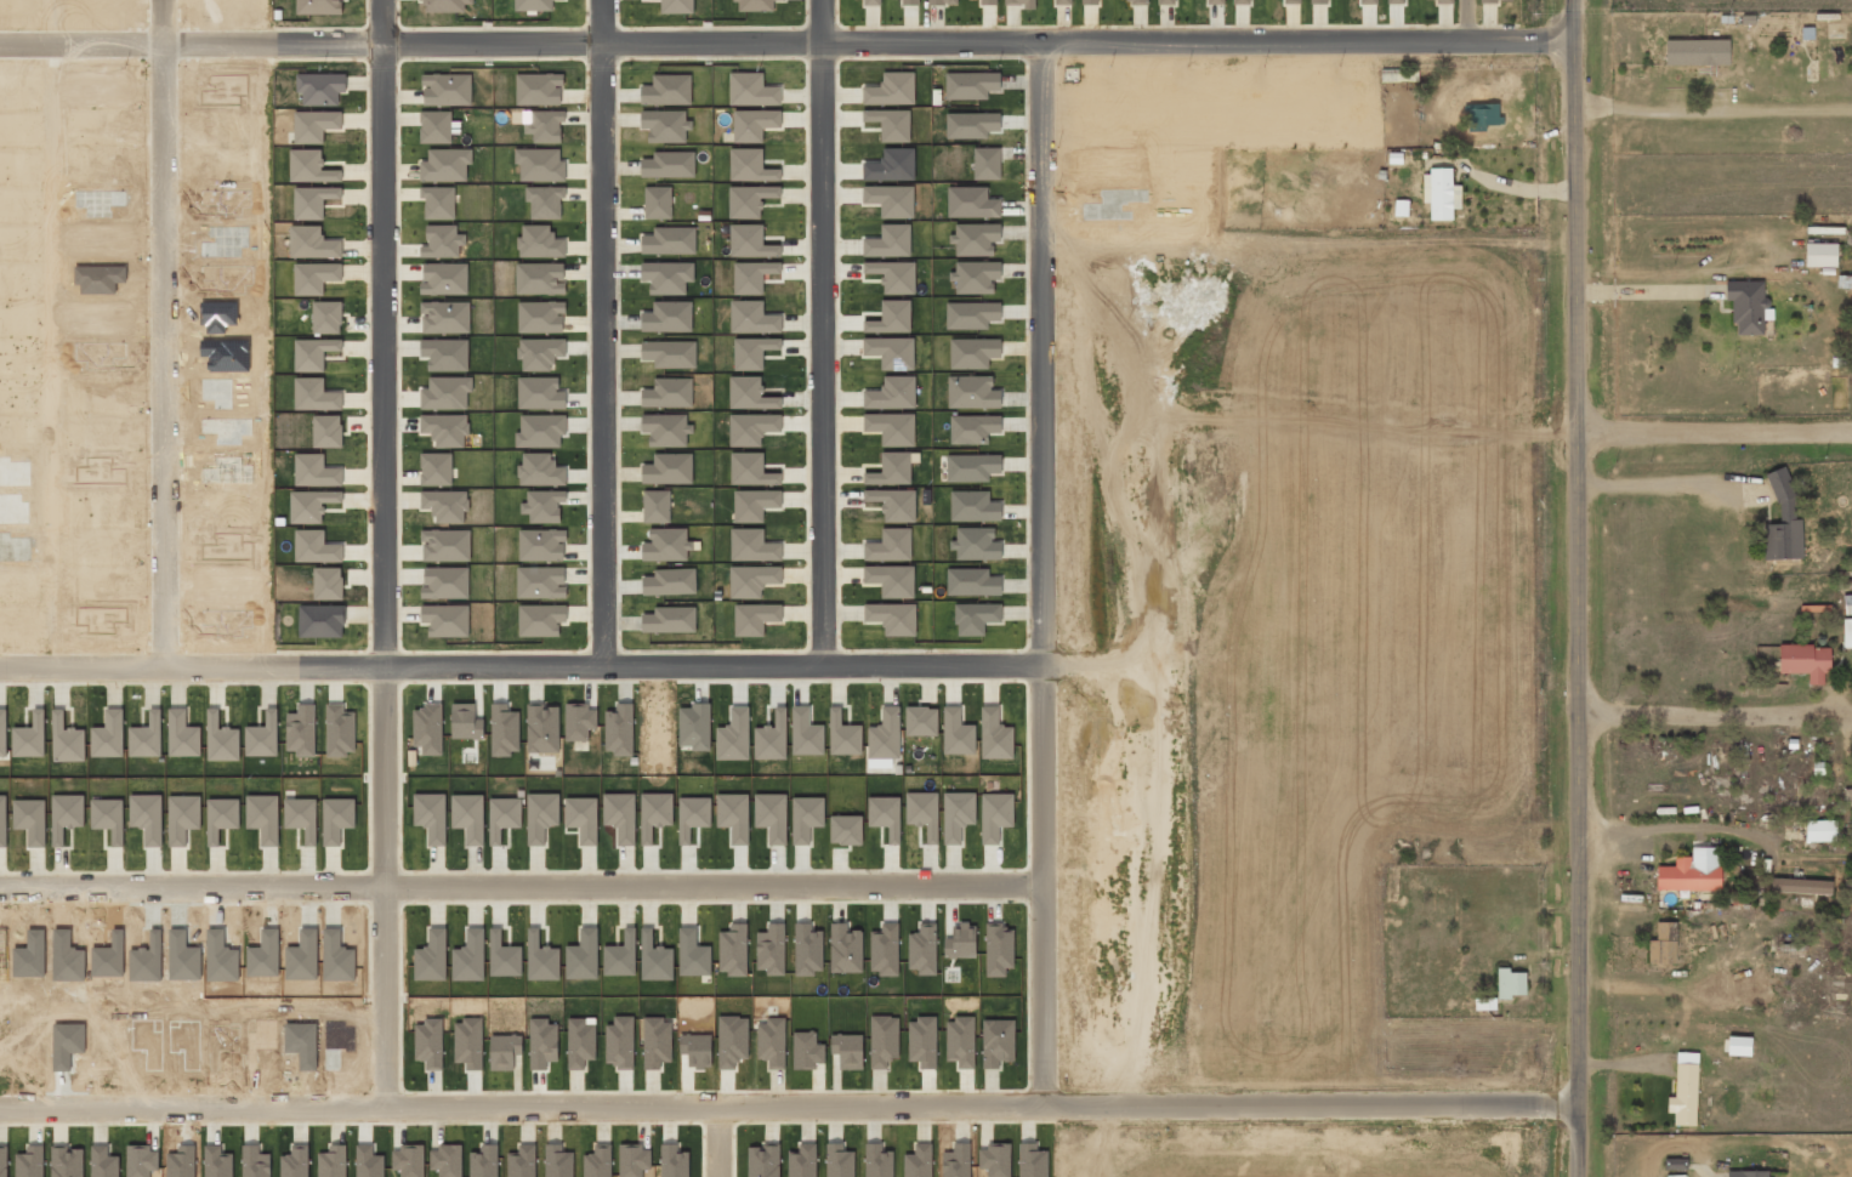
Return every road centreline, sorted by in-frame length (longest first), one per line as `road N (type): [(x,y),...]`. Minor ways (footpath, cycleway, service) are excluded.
road 1 (residential): [(0,1111),(1583,1101)]
road 2 (residential): [(0,43),(1578,42)]
road 3 (residential): [(1582,1176),(1577,0)]
road 4 (residential): [(388,1108),(385,0)]
road 5 (residential): [(1047,1102),(1041,42)]
road 6 (residential): [(0,888),(1046,879)]
road 7 (residential): [(0,670),(1044,665)]
road 8 (residential): [(159,0),(165,670)]
road 9 (residential): [(824,665),(820,0)]
road 10 (residential): [(603,665),(601,0)]
road 11 (residential): [(1583,431),(1851,432)]
road 12 (residential): [(1585,723),(1851,720)]

